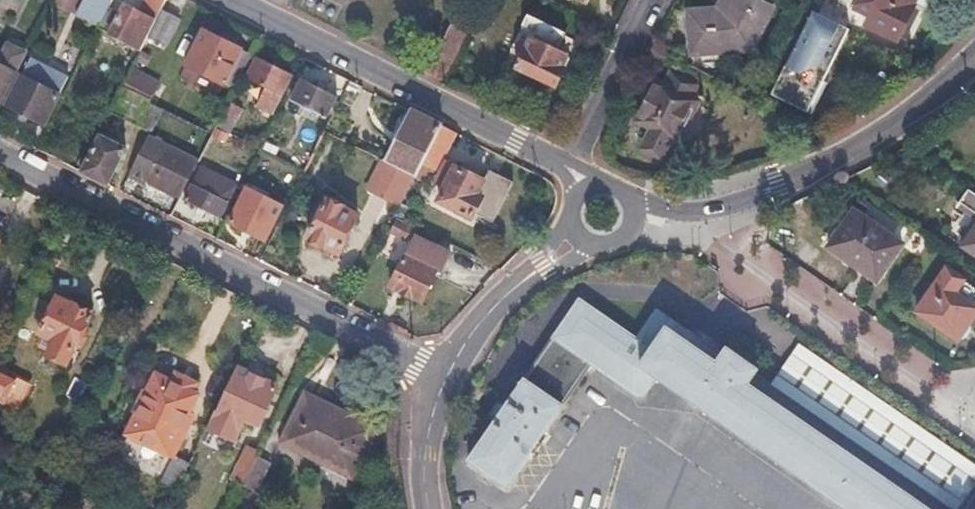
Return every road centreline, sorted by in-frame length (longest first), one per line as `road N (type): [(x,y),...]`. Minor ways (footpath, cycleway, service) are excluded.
road 1 (residential): [(447,375),(0,152)]
road 2 (residential): [(974,58),(878,136),(781,188),(687,212),(621,191)]
road 3 (residential): [(238,3),(574,171)]
road 4 (residential): [(574,171),(655,0)]
road 5 (residential): [(447,375),(486,316),(544,266)]
road 6 (residential): [(428,508),(428,436),(447,375)]

